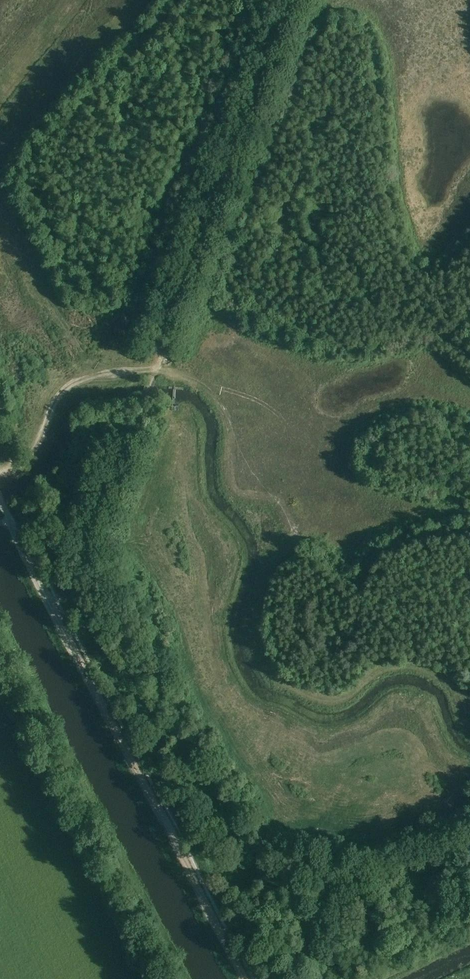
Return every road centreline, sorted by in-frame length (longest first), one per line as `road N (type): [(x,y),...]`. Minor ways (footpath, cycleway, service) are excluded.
road 1 (track): [(247,978),(0,501)]
road 2 (track): [(293,0),(158,370)]
road 3 (track): [(0,475),(32,451),(53,398),(73,382),(158,370),(84,343),(44,292)]
road 4 (track): [(158,370),(88,563),(61,608)]

